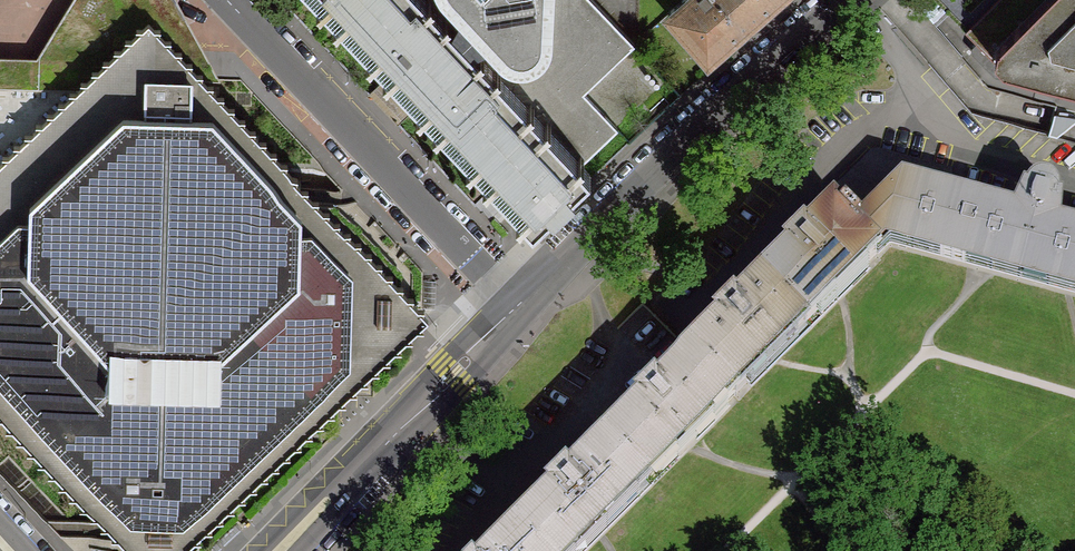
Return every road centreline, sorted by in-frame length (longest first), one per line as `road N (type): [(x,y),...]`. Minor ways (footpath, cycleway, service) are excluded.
road 1 (residential): [(847,0),(681,148),(519,309)]
road 2 (unclassified): [(519,309),(228,0)]
road 3 (residential): [(519,309),(287,550)]

